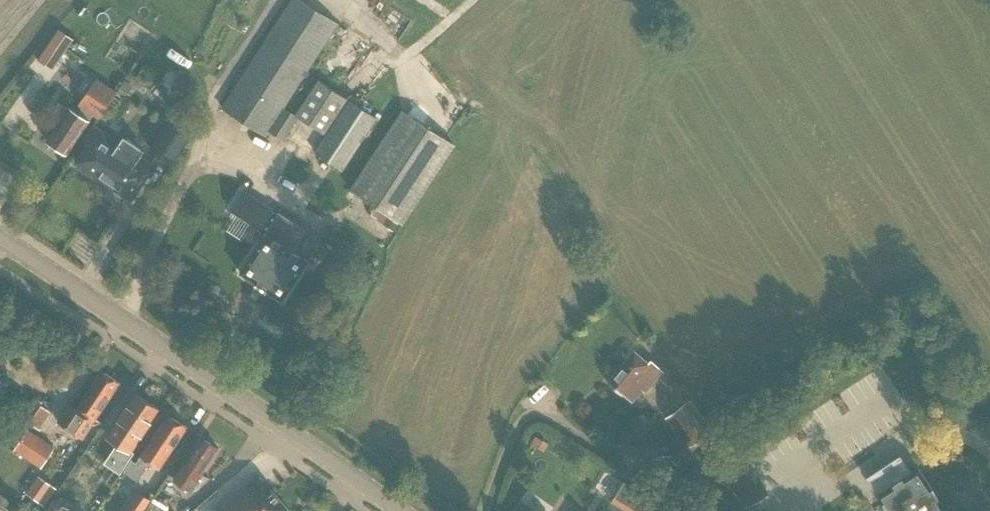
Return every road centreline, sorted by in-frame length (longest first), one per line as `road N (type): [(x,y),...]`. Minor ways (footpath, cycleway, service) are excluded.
road 1 (tertiary): [(398,510),(0,239)]

